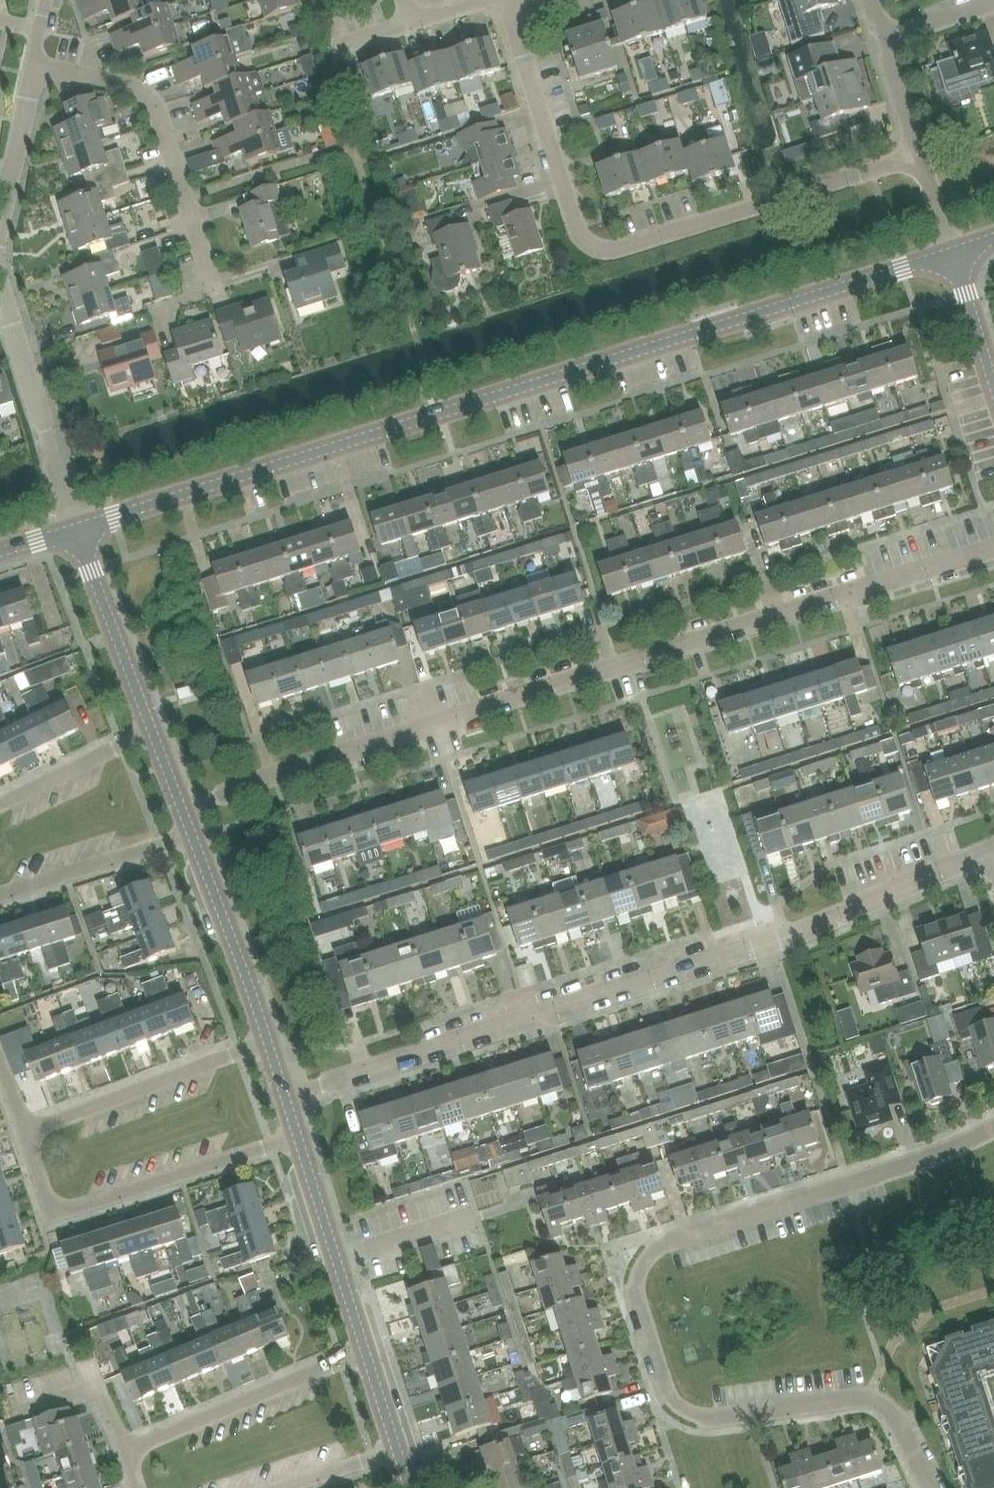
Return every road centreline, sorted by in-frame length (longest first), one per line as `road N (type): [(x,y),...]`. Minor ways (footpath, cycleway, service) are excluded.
road 1 (tertiary): [(76,526),(955,251)]
road 2 (residential): [(180,809),(993,549)]
road 3 (residential): [(928,1487),(893,1412),(870,1397),(711,1417),(679,1406),(637,1285),(653,1250),(672,1239),(884,1173),(993,1127)]
road 4 (residential): [(286,1097),(802,932),(992,849)]
road 5 (residential): [(919,153),(611,251),(591,247),(578,233),(514,20),(516,6)]
road 6 (residential): [(154,310),(206,293),(212,283),(158,113),(128,89),(33,67)]
road 7 (residential): [(298,1136),(63,1210),(47,1203),(25,1132)]
road 8 (residential): [(76,526),(0,274)]
road 9 (residential): [(127,1450),(366,1352)]
road 10 (residential): [(267,1042),(25,1132)]
road 11 (residential): [(366,1352),(298,1136)]
road 12 (residential): [(267,1042),(190,837)]
road 13 (residential): [(150,731),(76,526)]
road 14 (residential): [(0,895),(190,837)]
road 15 (residential): [(0,233),(33,67)]
road 16 (residential): [(0,805),(150,731)]
road 17 (residential): [(19,1408),(94,1391),(127,1450)]
road 18 (residential): [(993,389),(955,251)]
road 19 (residential): [(411,22),(336,45),(340,0)]
road 20 (residential): [(279,1487),(395,1450)]
road 21 (residential): [(919,153),(888,38)]

